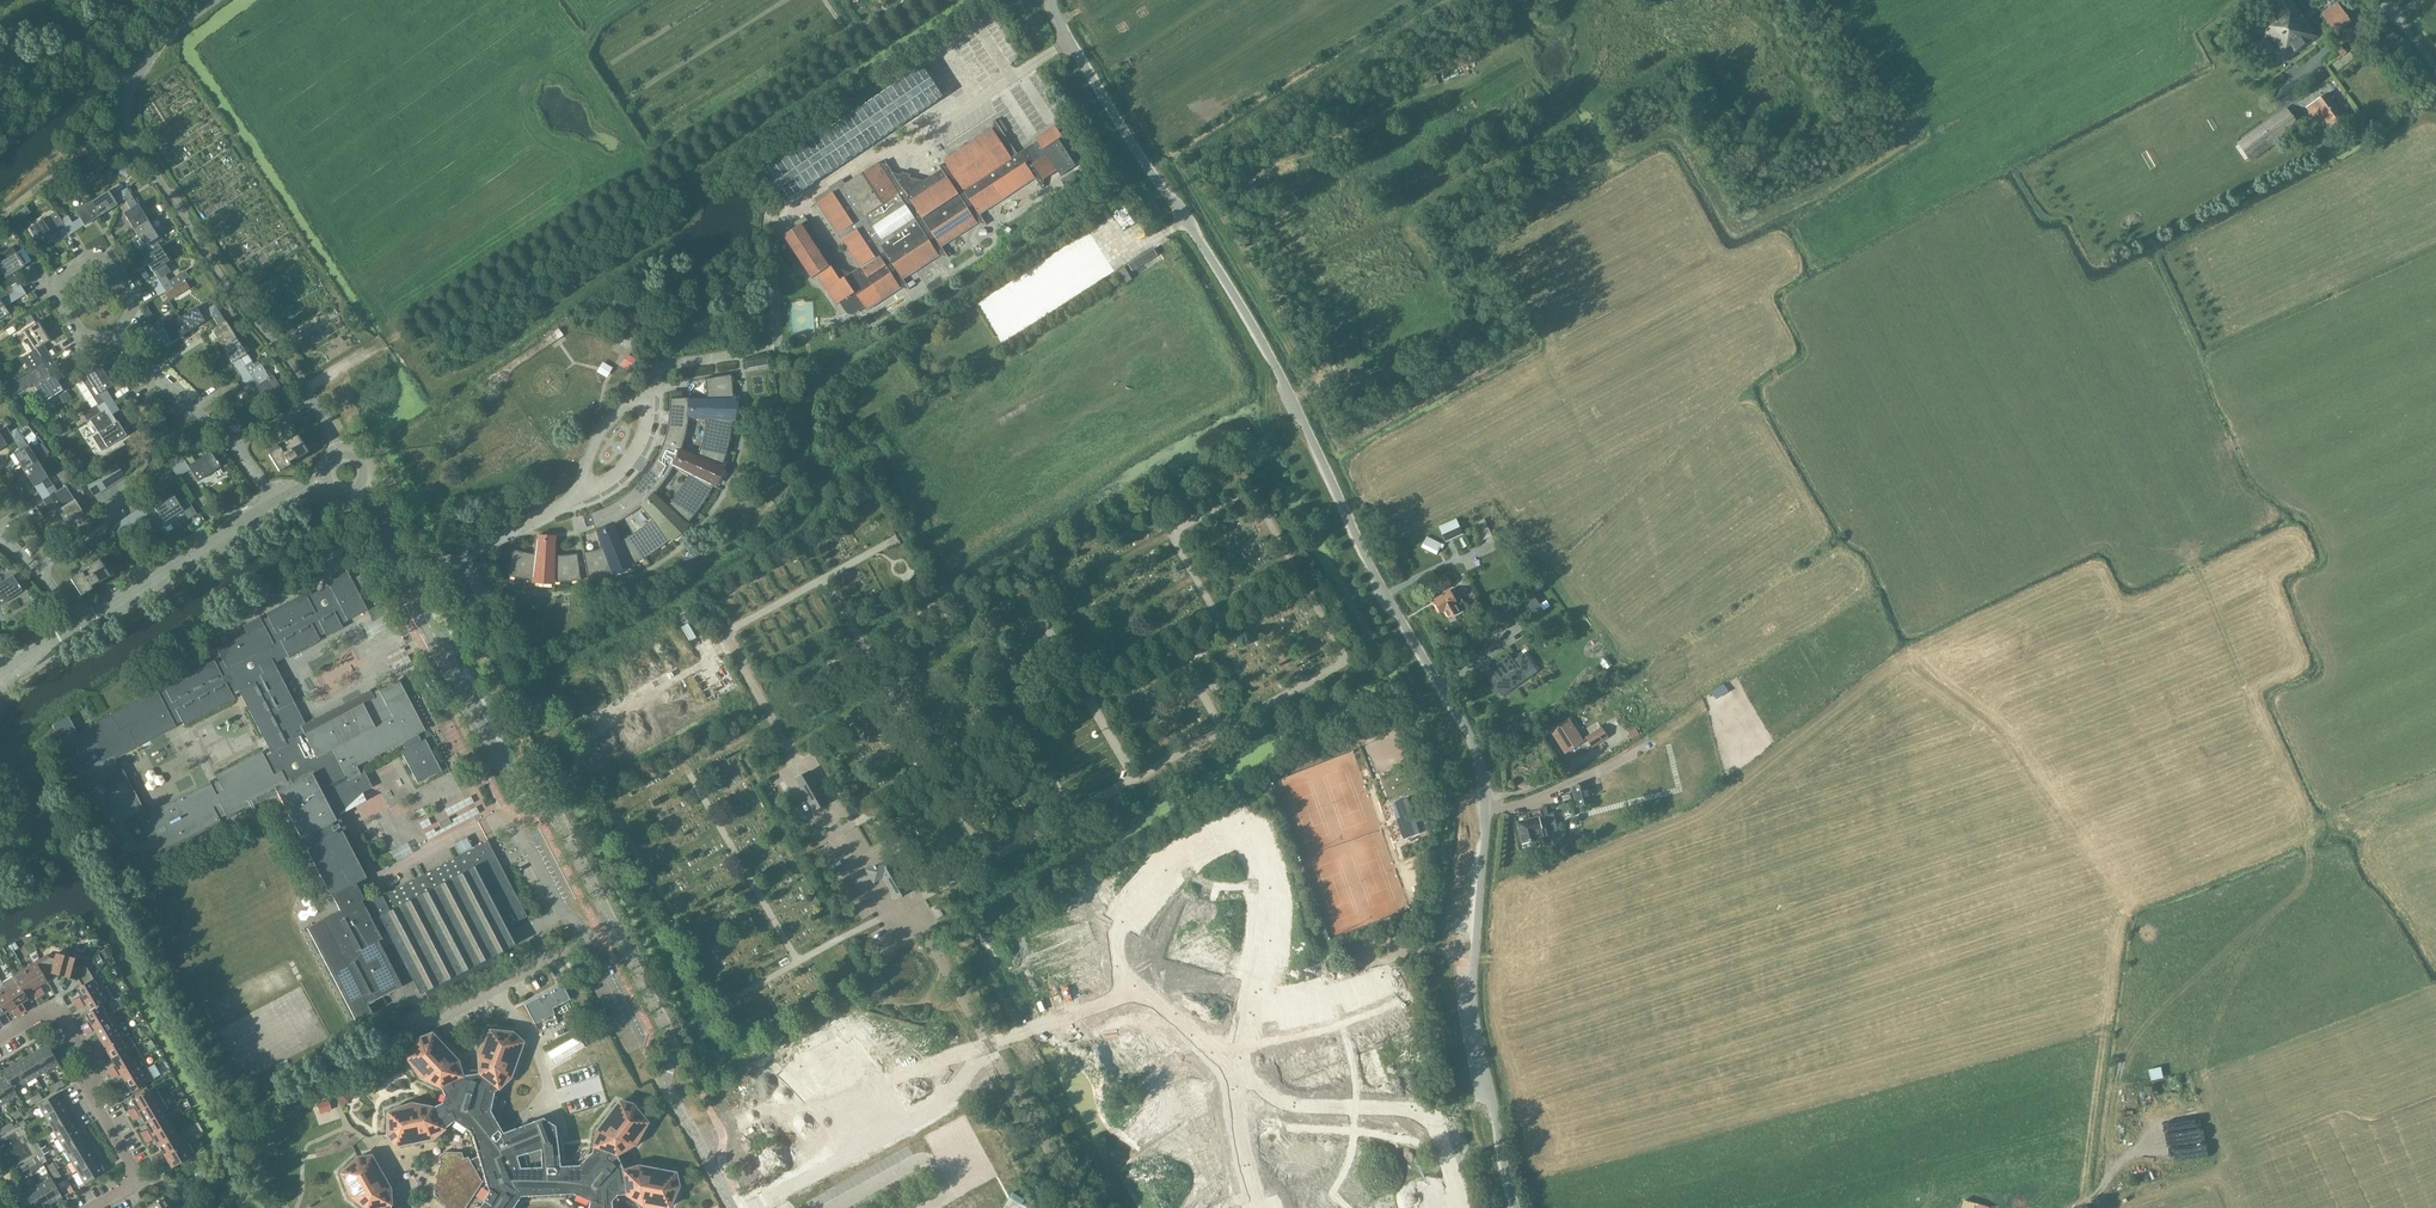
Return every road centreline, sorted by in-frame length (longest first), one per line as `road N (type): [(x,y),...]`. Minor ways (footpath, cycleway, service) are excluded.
road 1 (unclassified): [(1516,1207),(1473,1008),(1487,810),(1477,754),(1387,598),(1255,330),(1069,42),(1052,0)]
road 2 (residential): [(732,1207),(666,1091),(668,1034),(559,823),(512,789),(359,497)]
road 3 (track): [(931,0),(306,389)]
road 4 (residential): [(1230,1065),(1129,986),(1111,946),(1130,898),(1178,853),(1221,833),(1240,833),(1265,850),(1273,888),(1270,939),(1244,1022)]
road 5 (residential): [(313,401),(137,149),(132,90)]
road 6 (residential): [(1464,1207),(1436,1124),(1405,1109),(1286,1104),(1230,1065)]
road 7 (residential): [(0,1039),(56,1014),(89,1063),(90,1093),(135,1181),(92,1207)]
road 8 (residential): [(81,625),(280,501)]
road 9 (residential): [(37,569),(106,525),(138,466),(204,419)]
road 10 (residential): [(117,274),(101,260),(82,263),(58,289),(59,305),(86,337),(115,339)]
road 11 (residential): [(1383,977),(1244,1022)]
road 12 (residential): [(1230,1065),(1255,1207)]
road 13 (unclassified): [(132,90),(163,43),(219,0)]
road 14 (residential): [(204,419),(115,339)]

